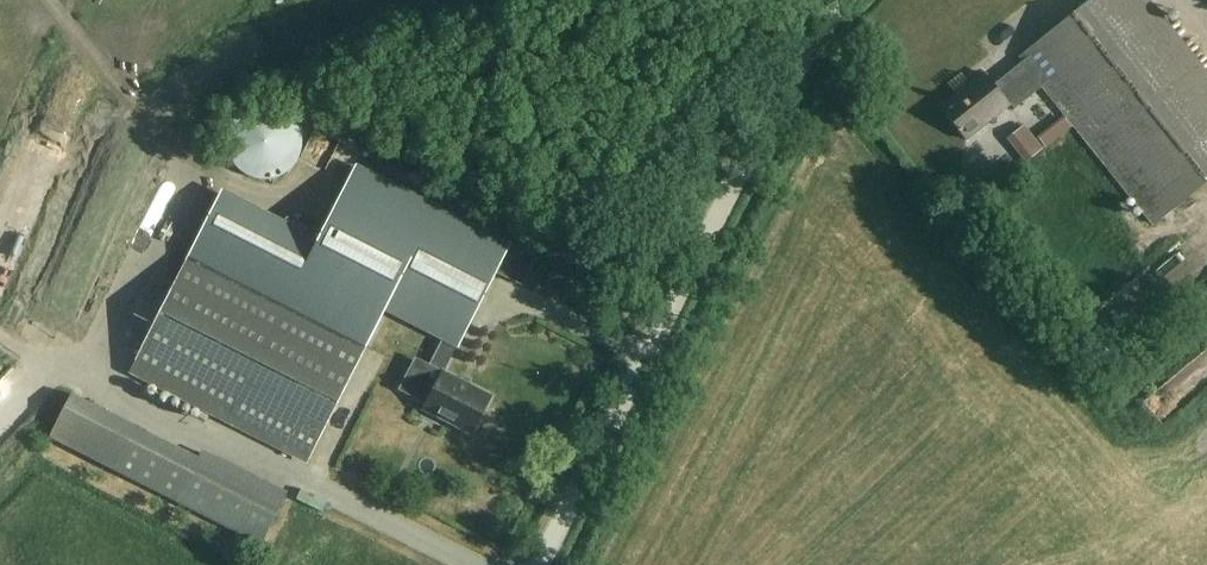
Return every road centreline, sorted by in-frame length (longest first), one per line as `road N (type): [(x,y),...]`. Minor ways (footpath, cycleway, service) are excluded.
road 1 (unclassified): [(537,564),(783,85),(844,0)]

